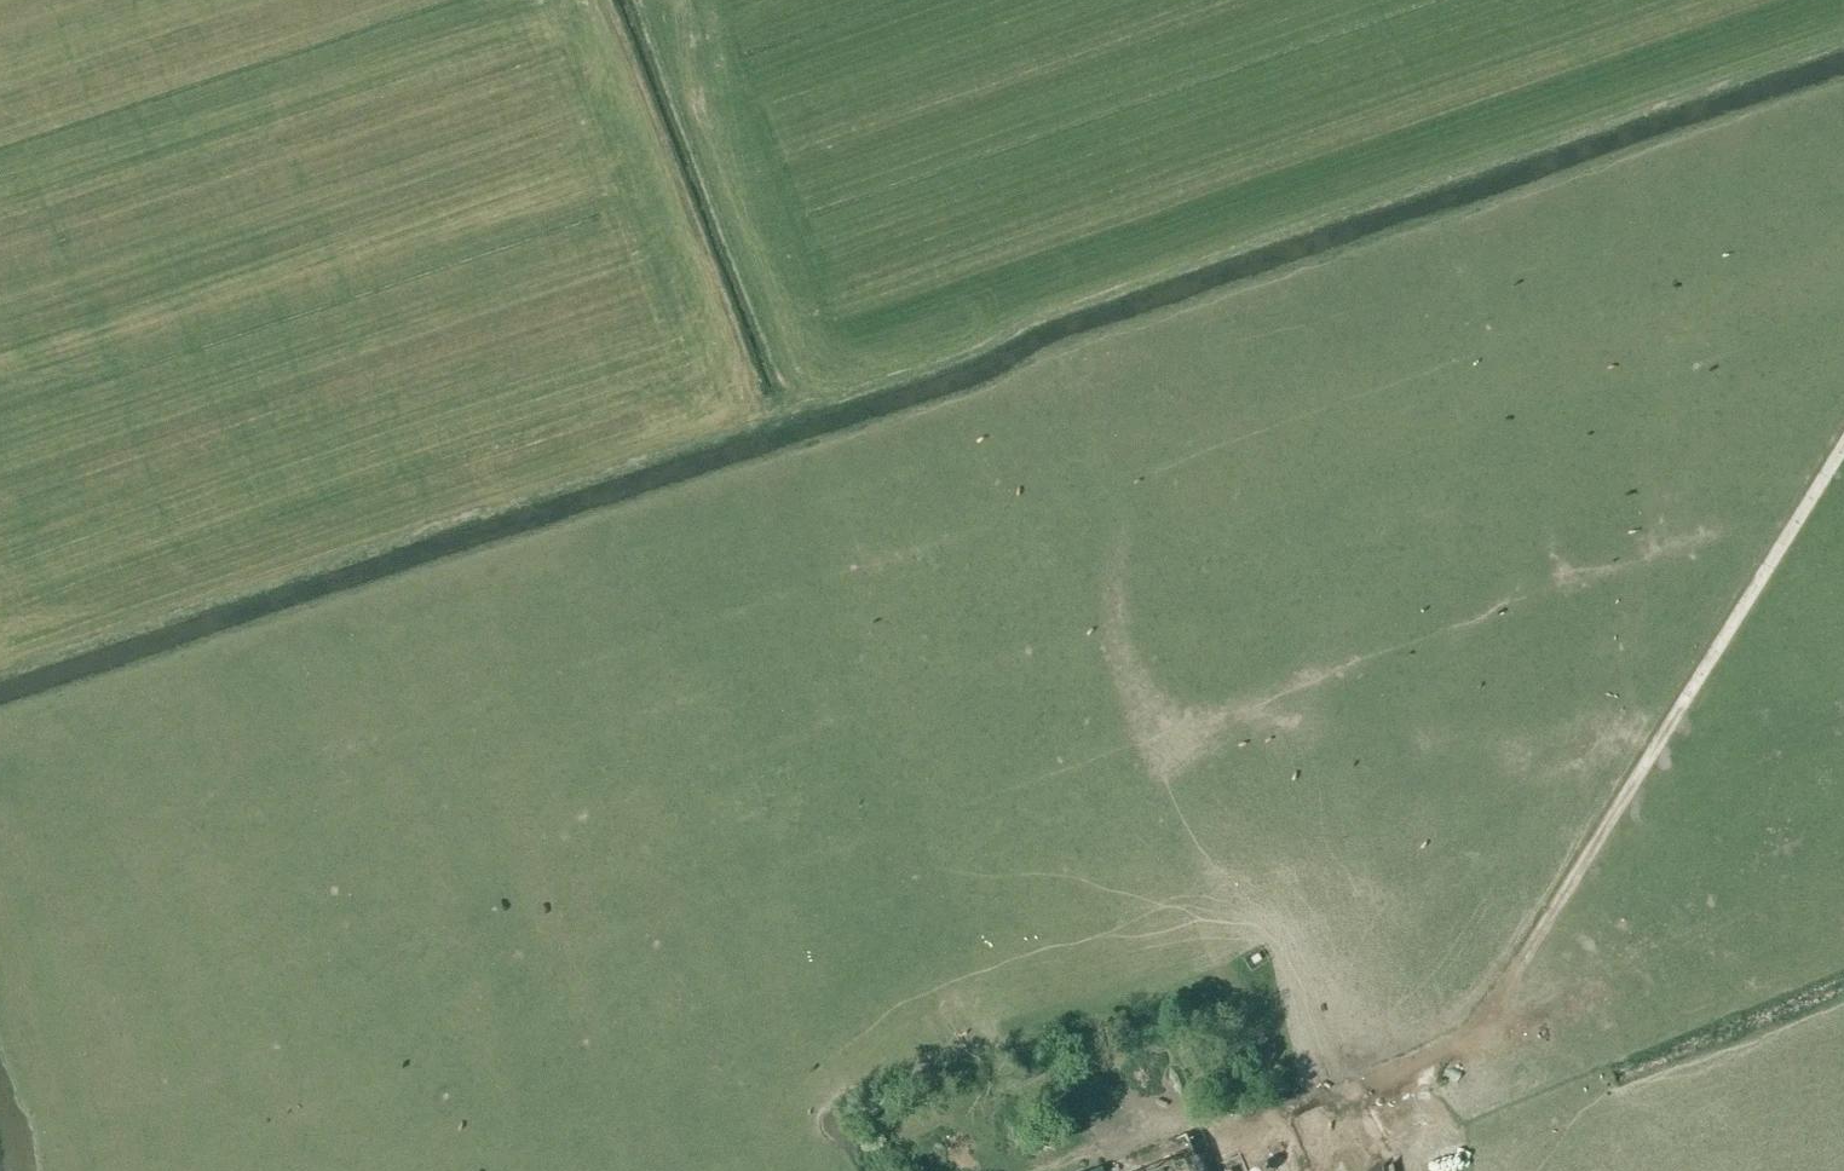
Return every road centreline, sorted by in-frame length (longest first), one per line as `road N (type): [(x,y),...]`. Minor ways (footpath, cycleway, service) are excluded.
road 1 (unclassified): [(1358,1091),(1455,1045),(1495,1009),(1843,445)]

